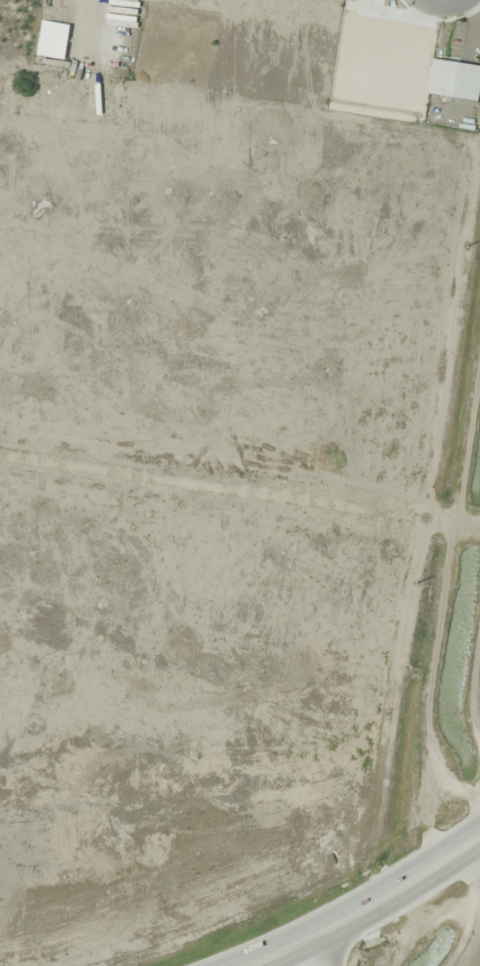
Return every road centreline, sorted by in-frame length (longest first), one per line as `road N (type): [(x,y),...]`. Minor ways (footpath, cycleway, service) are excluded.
road 1 (secondary): [(479,842),(422,883),(246,965)]

